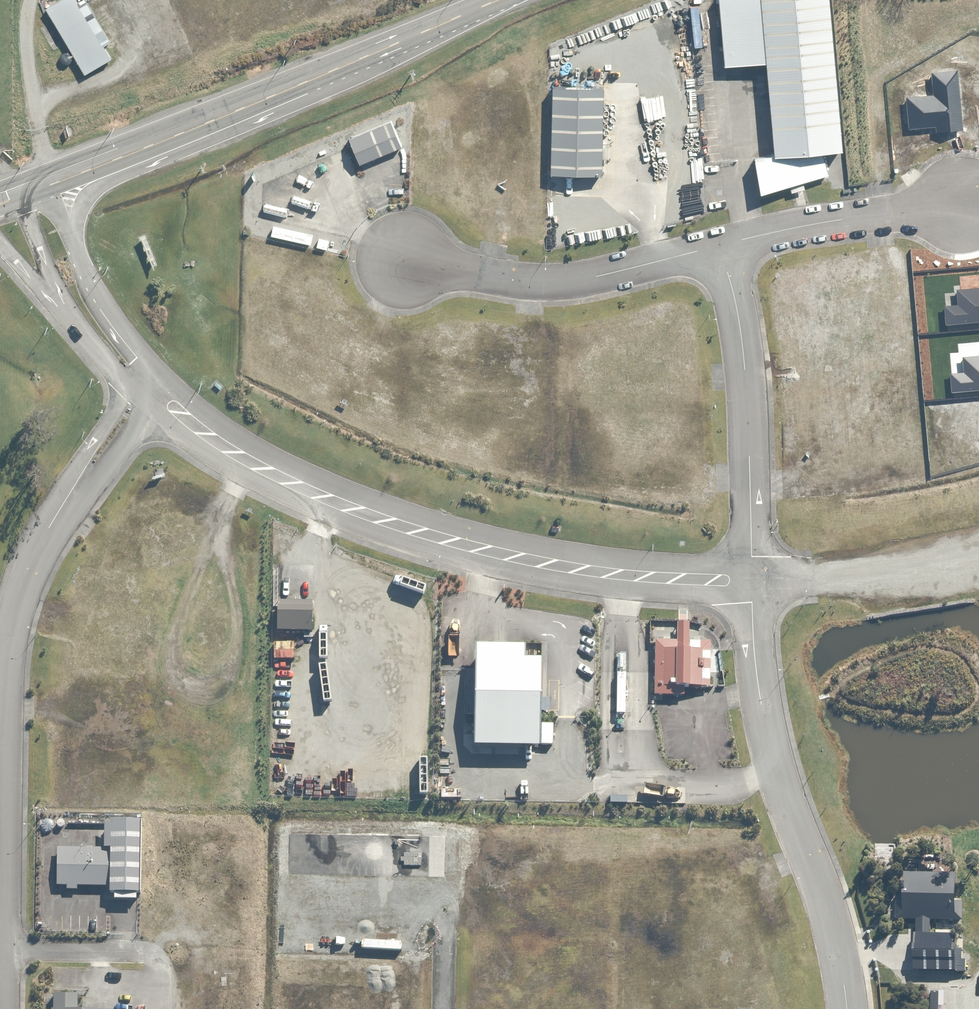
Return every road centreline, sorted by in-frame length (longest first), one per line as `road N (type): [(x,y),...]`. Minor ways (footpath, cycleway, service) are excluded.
road 1 (unclassified): [(1,1008),(6,665),(16,607),(147,387)]
road 2 (unclassified): [(147,387),(257,466),(362,513),(581,569),(748,580)]
road 3 (unclassified): [(748,580),(766,746),(840,969),(843,1008)]
road 4 (unclassified): [(387,44),(311,99),(93,191),(81,206),(75,249)]
road 5 (primary): [(387,44),(43,187)]
road 6 (unclassified): [(748,580),(744,400),(722,245)]
road 7 (unclassified): [(403,262),(537,280),(597,277),(722,245)]
road 8 (unclassified): [(722,245),(960,201)]
road 9 (unclassified): [(748,580),(978,542)]
road 10 (unclassified): [(75,249),(136,342),(138,381)]
road 11 (primary): [(73,320),(18,198)]

